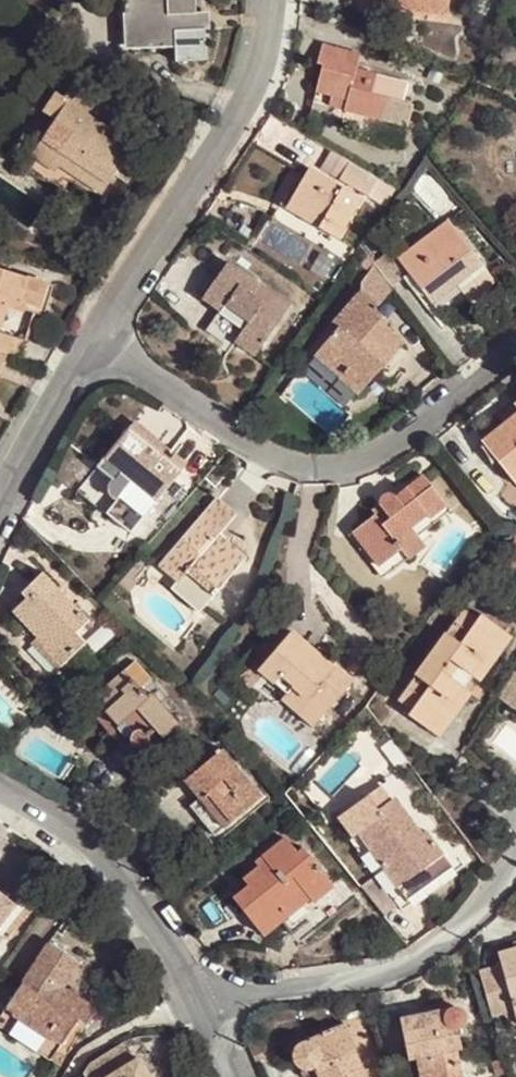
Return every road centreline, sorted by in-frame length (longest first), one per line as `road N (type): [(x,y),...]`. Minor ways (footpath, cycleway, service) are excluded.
road 1 (residential): [(91,344),(292,468),(366,461),(515,344)]
road 2 (residential): [(91,344),(240,118),(264,35),(263,0)]
road 3 (residential): [(197,998),(343,981),(426,949),(515,864)]
road 4 (residential): [(197,998),(132,898),(52,823),(0,791)]
road 5 (residential): [(0,484),(91,344)]

